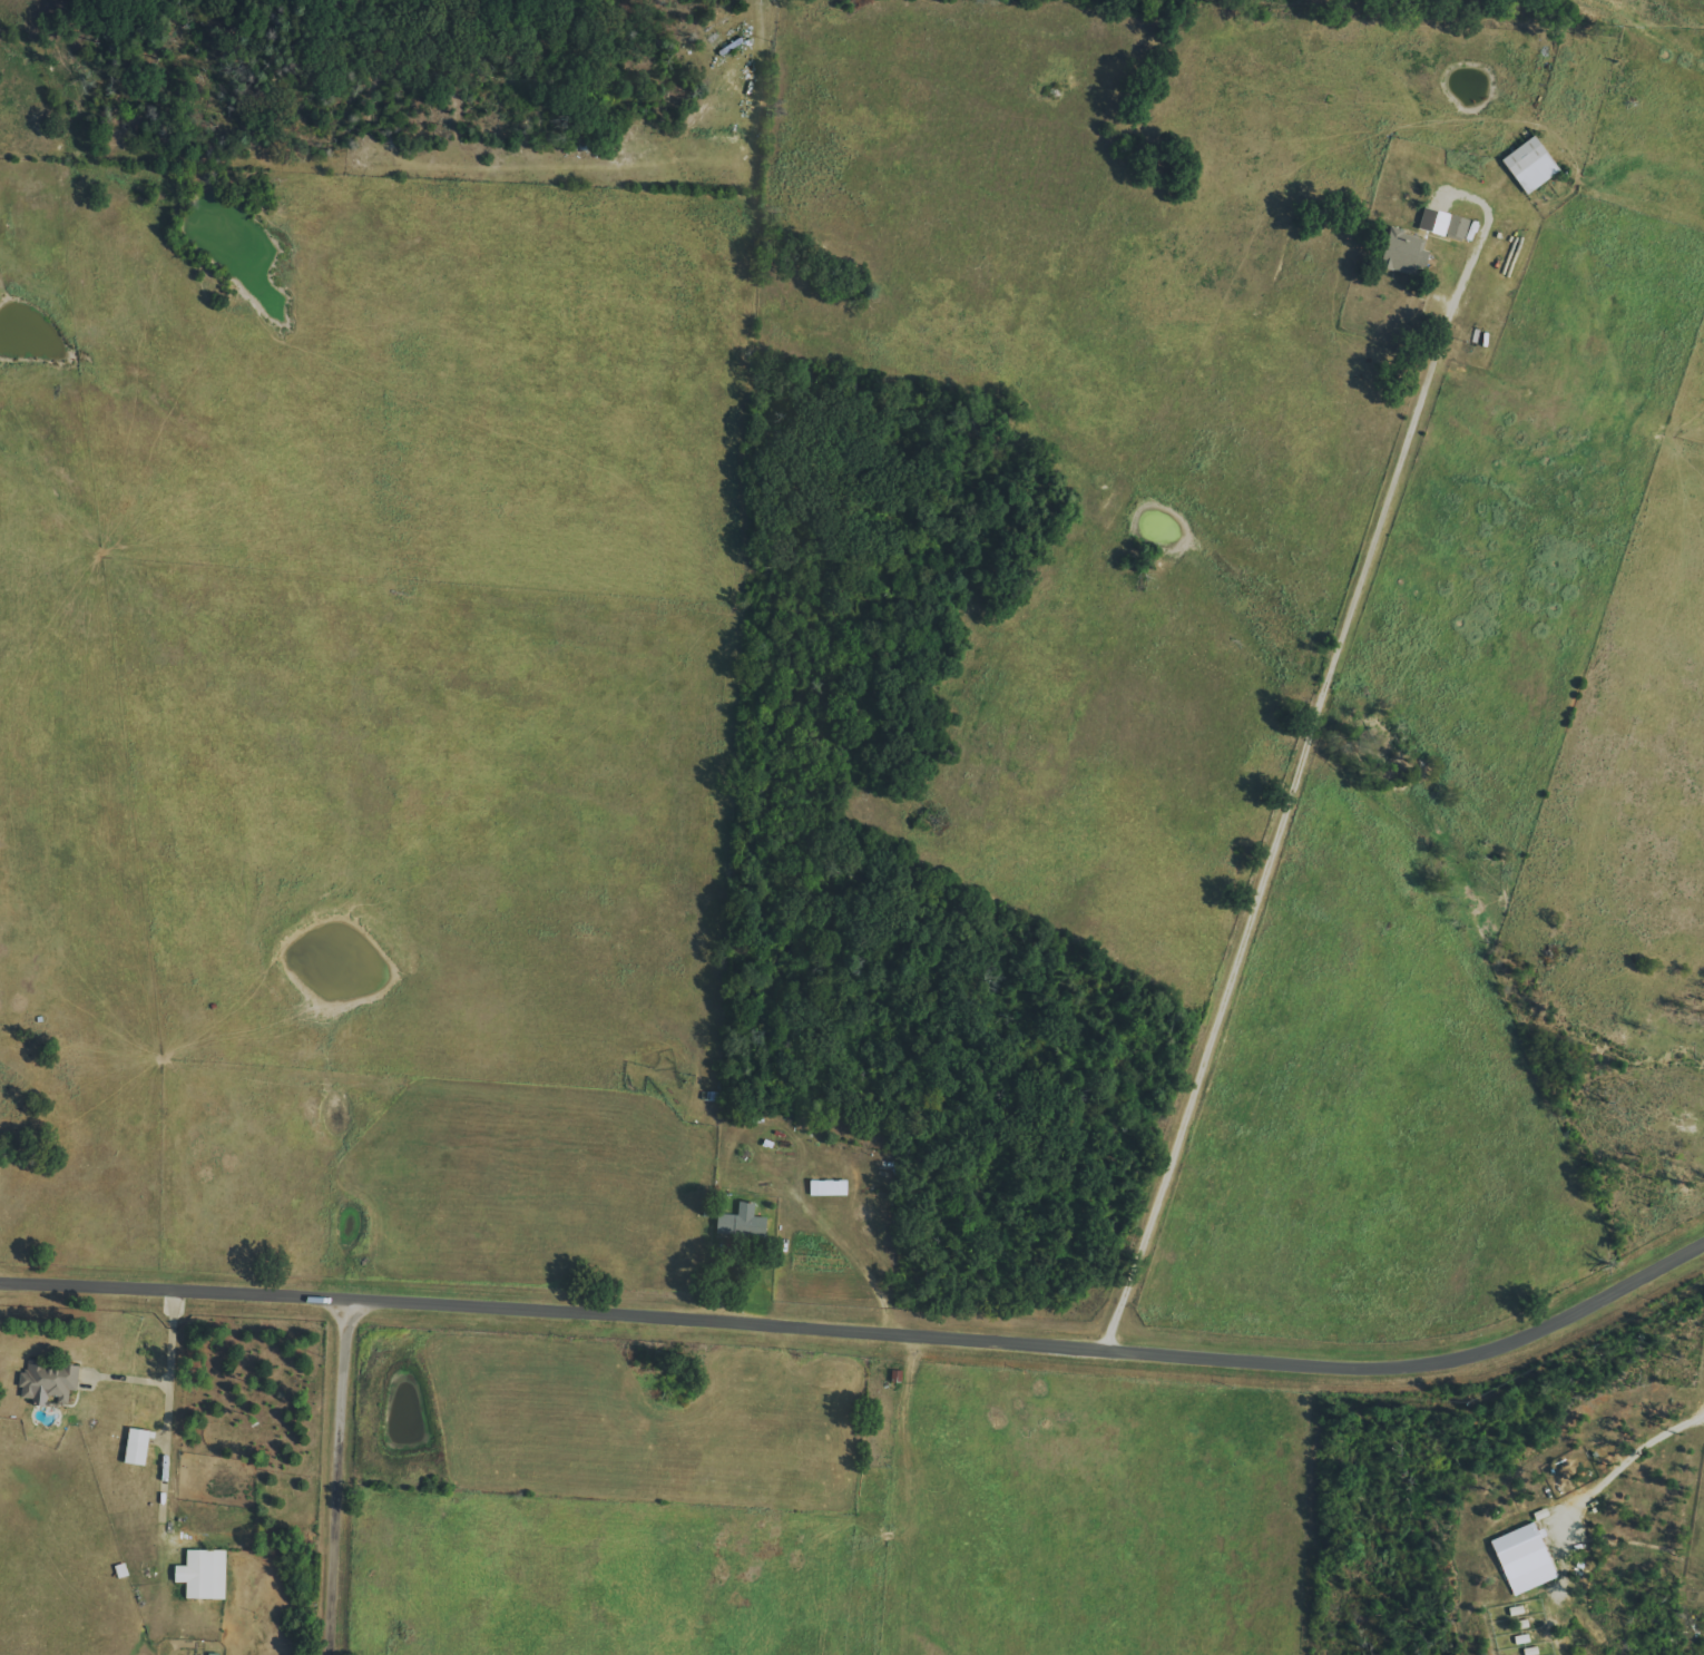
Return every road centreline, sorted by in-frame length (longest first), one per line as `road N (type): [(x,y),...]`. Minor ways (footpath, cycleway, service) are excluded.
road 1 (residential): [(0,1274),(1364,1364),(1467,1353),(1703,1236)]
road 2 (residential): [(336,1654),(347,1292)]

